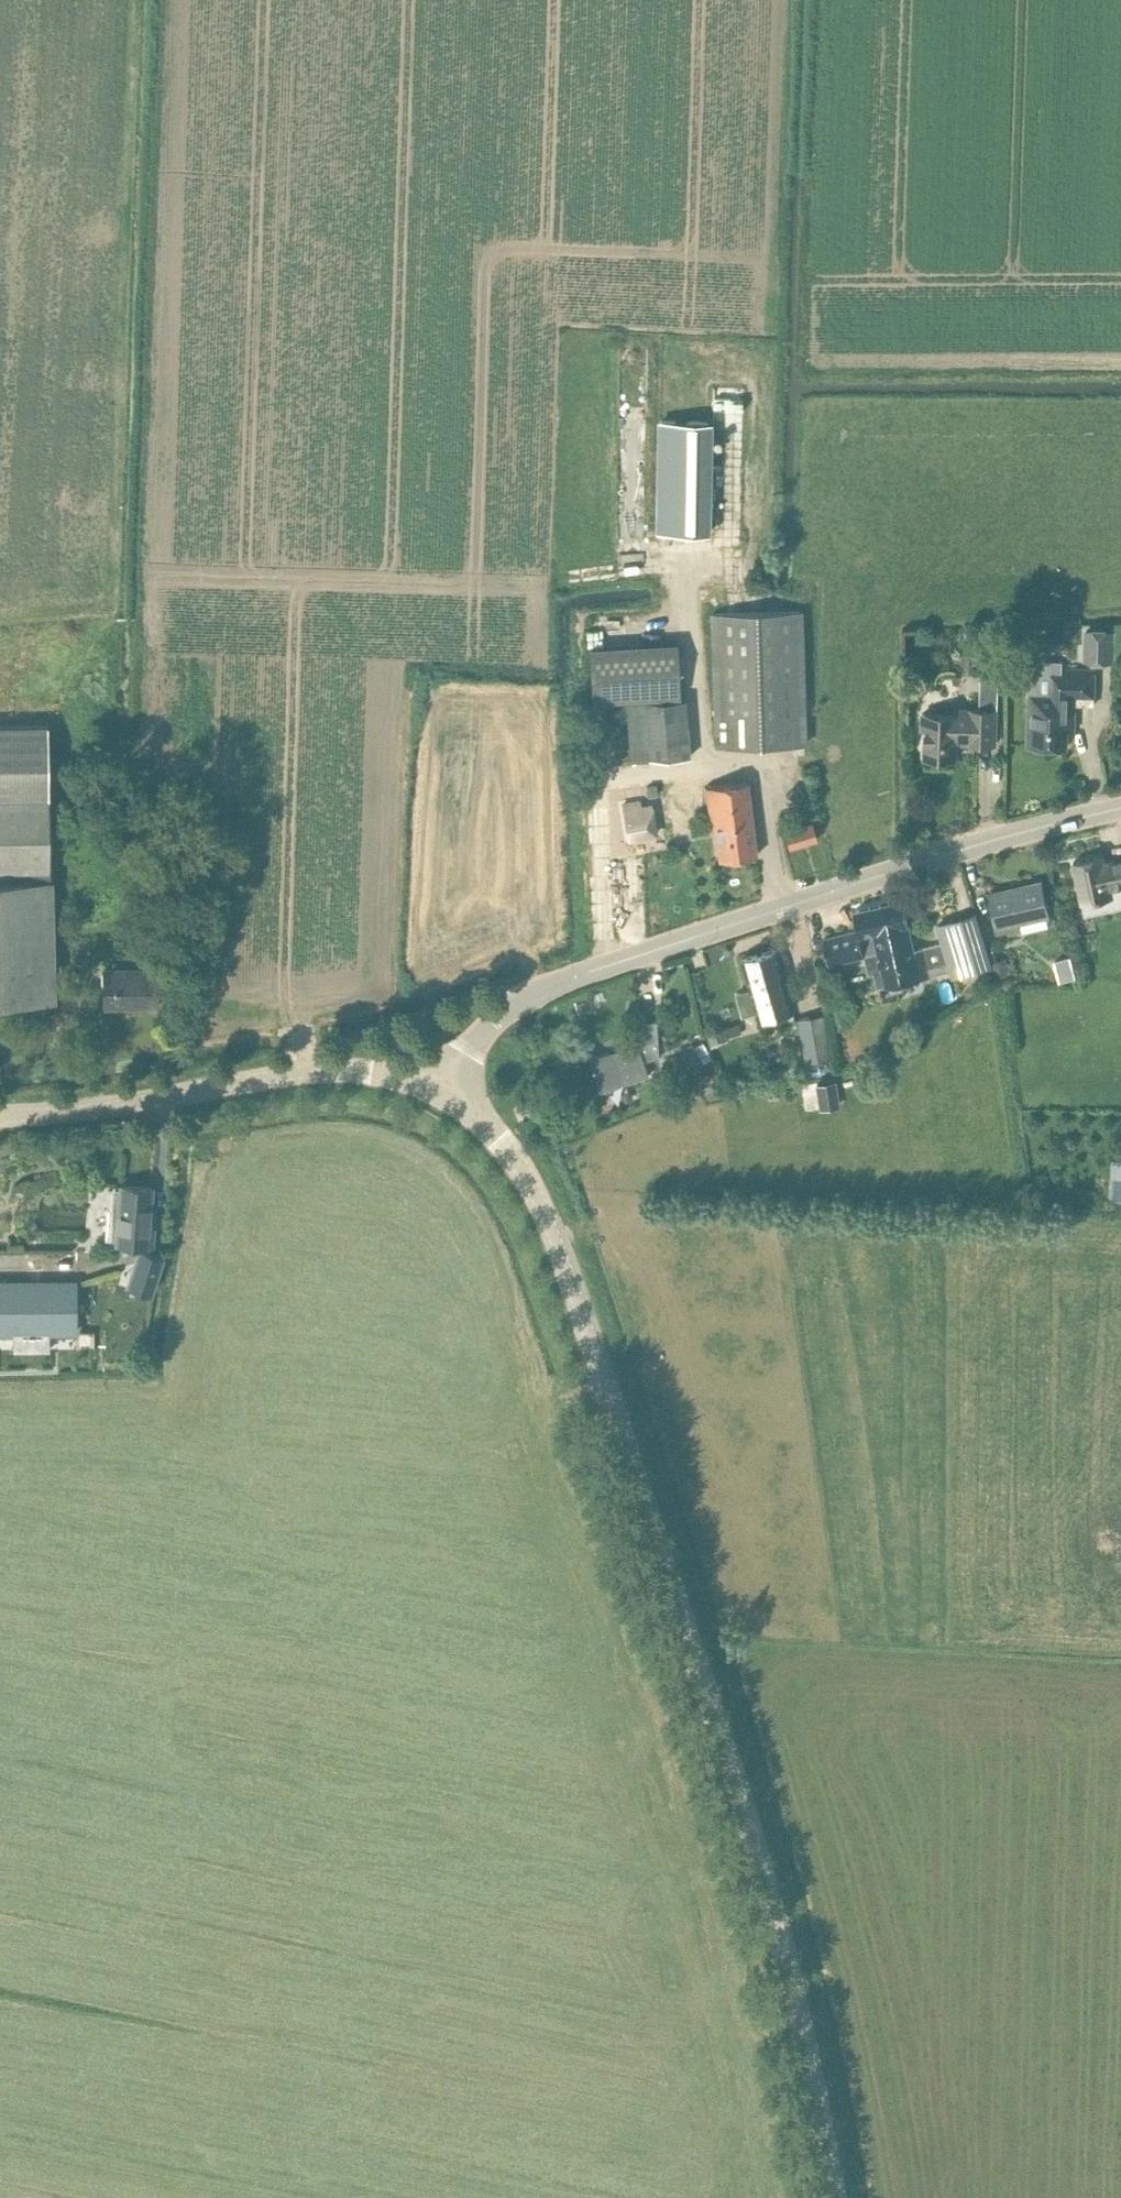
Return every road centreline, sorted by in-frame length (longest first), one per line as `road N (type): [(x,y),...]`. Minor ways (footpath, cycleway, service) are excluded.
road 1 (tertiary): [(834,2197),(798,2003),(552,1218),(480,1120),(441,1090)]
road 2 (tertiary): [(441,1090),(477,1038),(518,1000),(550,984),(1120,808)]
road 3 (tertiary): [(441,1090),(336,1068),(173,1094),(0,1108)]

